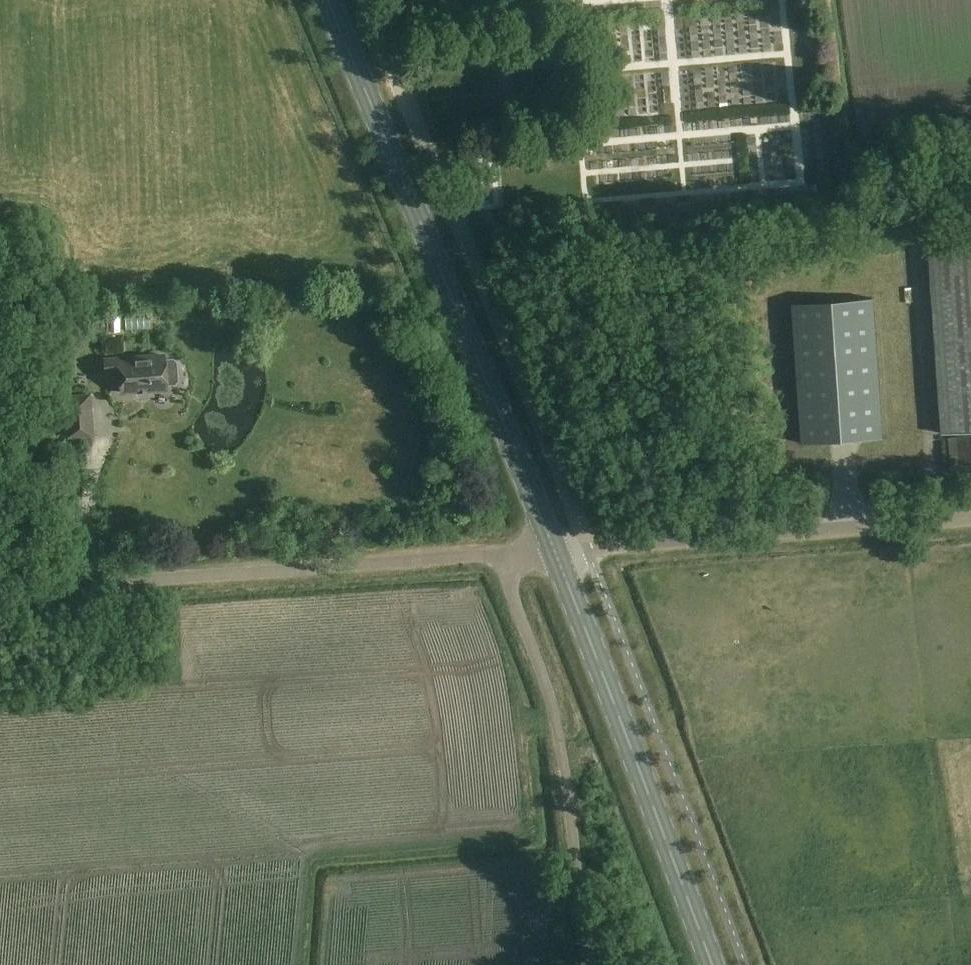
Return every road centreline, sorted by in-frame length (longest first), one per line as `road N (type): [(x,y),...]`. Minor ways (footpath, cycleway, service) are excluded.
road 1 (secondary): [(557,554),(329,0)]
road 2 (unclassified): [(0,593),(501,558)]
road 3 (secondary): [(557,554),(707,964)]
road 4 (unclassified): [(501,558),(561,733),(587,964)]
road 5 (unclassified): [(557,554),(970,519)]

